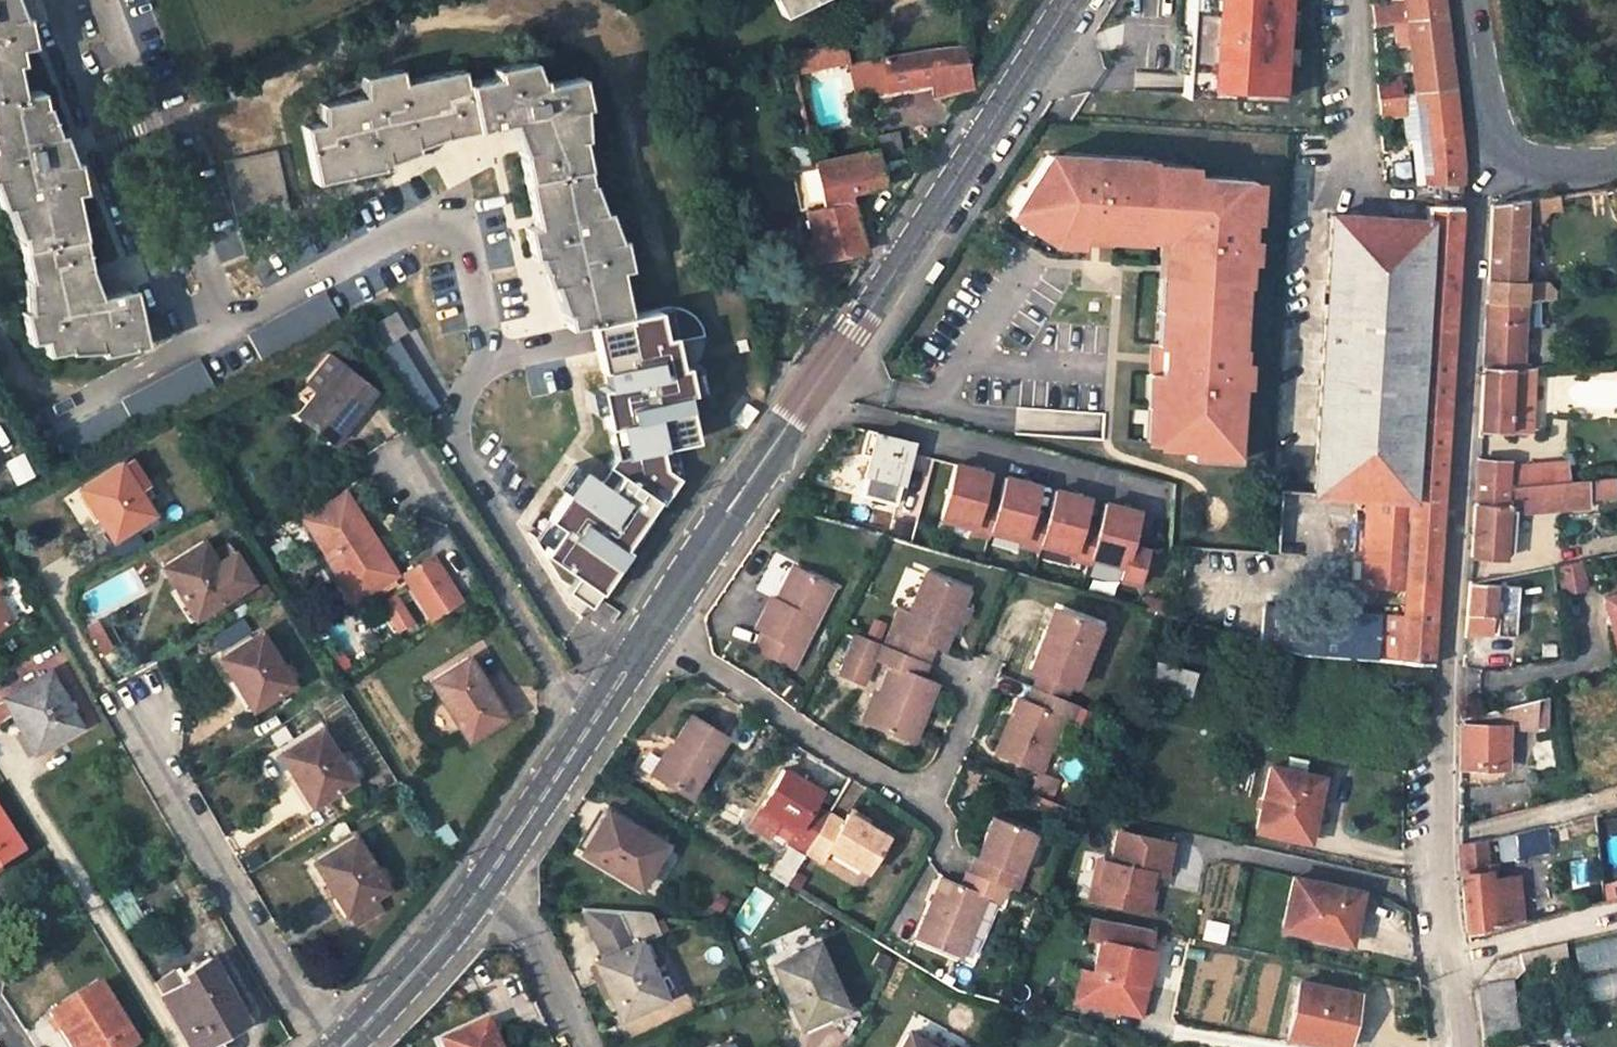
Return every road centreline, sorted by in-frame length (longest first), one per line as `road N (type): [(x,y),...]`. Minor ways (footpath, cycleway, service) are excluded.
road 1 (unclassified): [(1445,965),(1433,890),(1475,196),(1501,153)]
road 2 (unclassified): [(1071,0),(653,629)]
road 3 (residential): [(122,696),(322,1046)]
road 4 (residential): [(609,697),(461,456),(465,397),(491,355)]
road 5 (residential): [(491,355),(463,233),(444,219),(416,223),(230,325)]
road 6 (residential): [(193,345),(59,0)]
road 7 (residential): [(105,0),(230,325)]
road 8 (residential): [(917,788),(653,629)]
road 9 (unclassified): [(496,868),(454,928),(345,1046)]
road 10 (unclassified): [(609,697),(496,868)]
road 11 (residential): [(578,1046),(496,868)]
road 12 (residential): [(1616,921),(1445,965)]
road 13 (residential): [(193,345),(42,428)]
road 14 (unclassified): [(1501,153),(1484,103),(1468,0)]
road 15 (residential): [(491,355),(638,328)]
road 16 (residential): [(985,669),(917,788)]
road 17 (residential): [(911,899),(948,828),(917,788)]
road 18 (unclassified): [(1501,153),(1533,172),(1616,166)]

